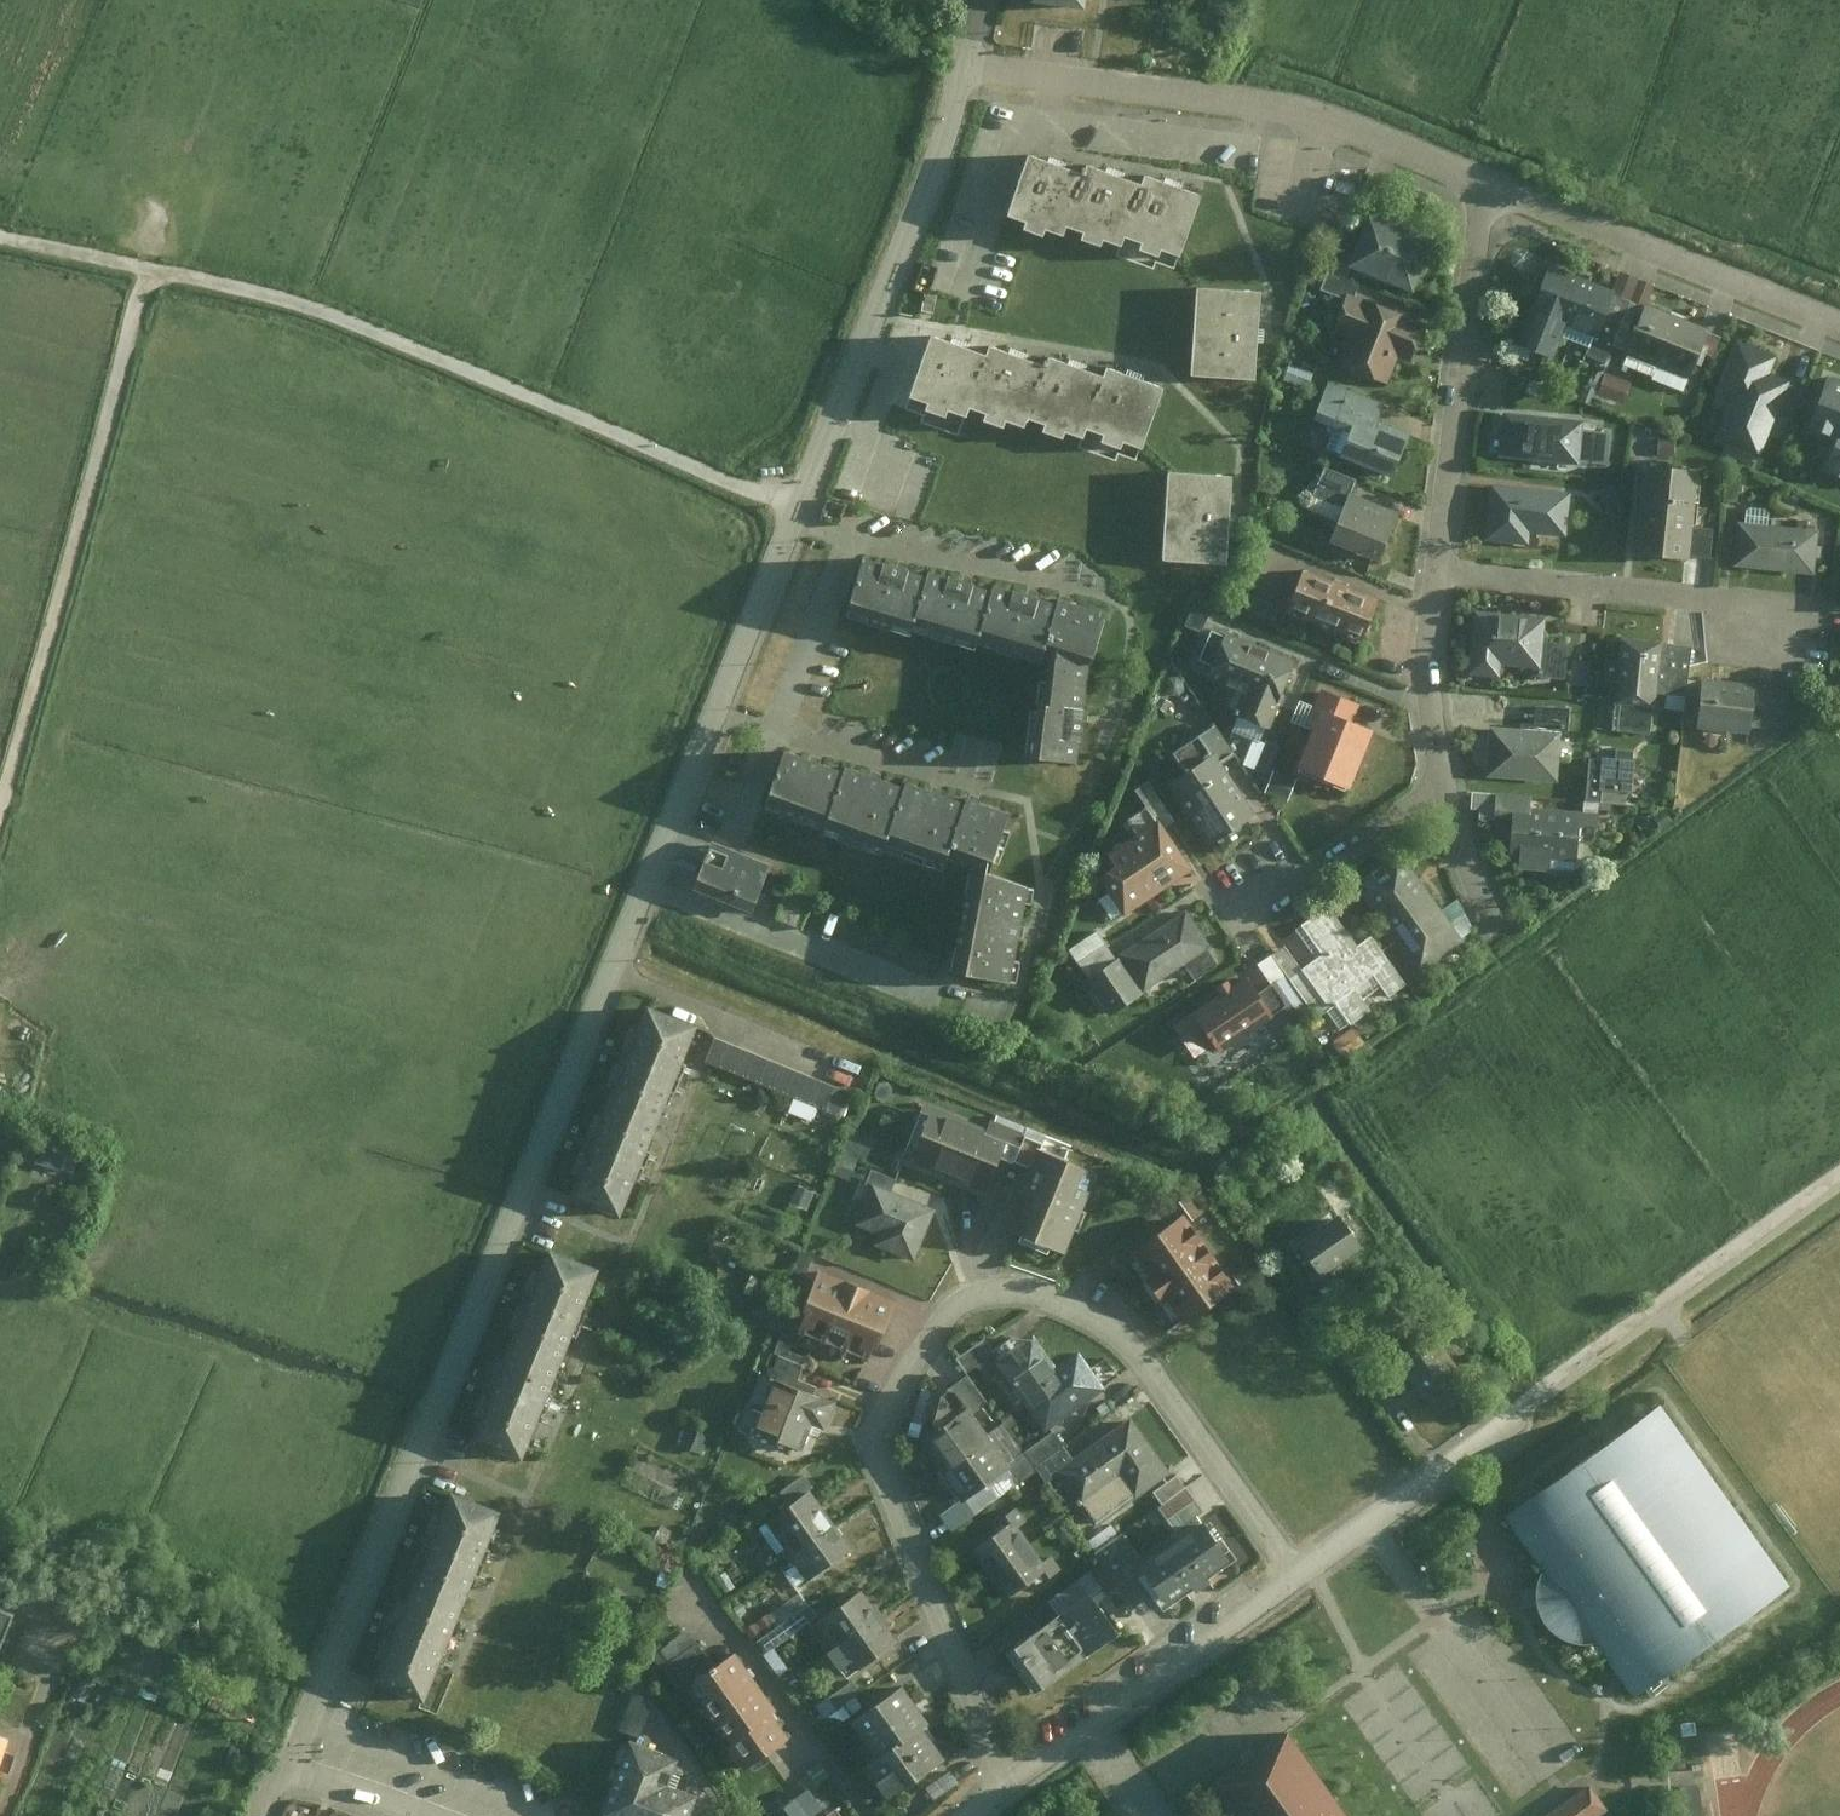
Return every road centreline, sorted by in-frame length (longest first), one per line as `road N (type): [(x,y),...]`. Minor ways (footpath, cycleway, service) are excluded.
road 1 (residential): [(961,69),(924,197),(797,502),(722,716),(606,974),(288,1764)]
road 2 (residential): [(1295,1577),(1141,1354),(1114,1329),(1021,1288),(955,1306),(885,1408),(876,1443),(1010,1781)]
road 3 (track): [(0,236),(295,298),(797,502)]
road 4 (track): [(0,820),(150,268)]
road 5 (residential): [(961,69),(1305,124),(1492,186)]
road 6 (track): [(1517,1417),(1529,1399),(1839,1174)]
road 7 (residential): [(1492,186),(1435,570)]
road 8 (residential): [(1492,186),(1839,320)]
road 9 (residential): [(1010,1781),(1295,1577)]
road 10 (residential): [(1435,570),(1723,596),(1767,617)]
road 11 (residential): [(1295,1577),(1517,1417)]
road 12 (residential): [(1441,783),(1255,909)]
road 13 (residential): [(1435,570),(1430,659),(1441,783)]
road 14 (residential): [(288,1764),(436,1815)]
road 15 (residential): [(1441,783),(1489,915)]

